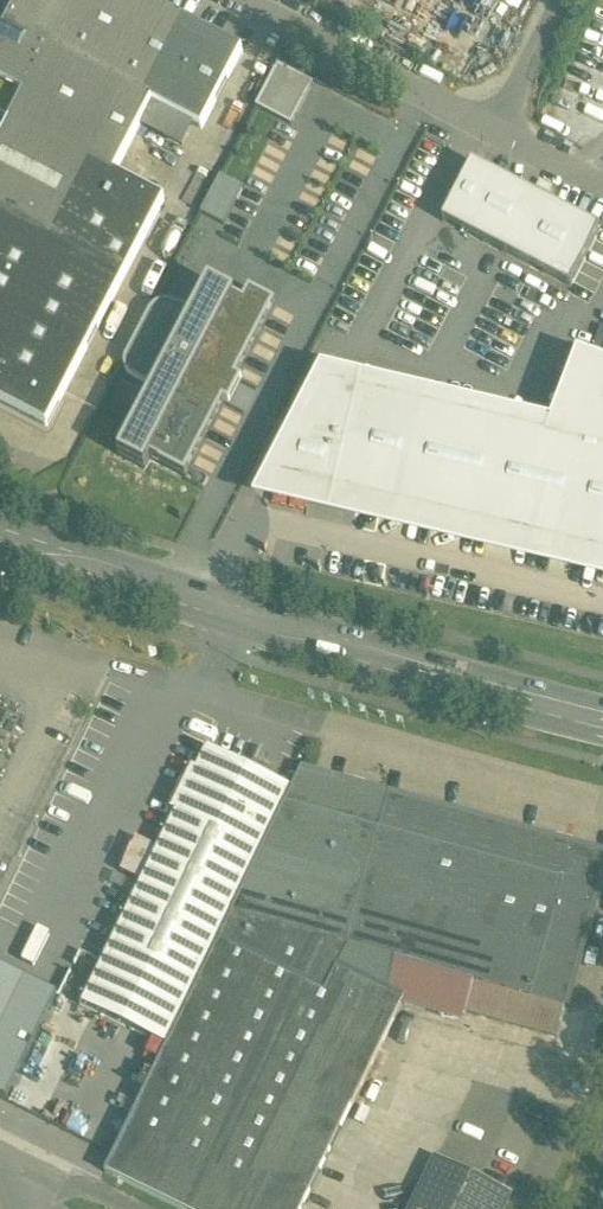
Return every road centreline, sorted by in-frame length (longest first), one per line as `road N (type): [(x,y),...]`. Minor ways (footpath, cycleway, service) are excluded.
road 1 (secondary): [(602,714),(331,639),(0,533)]
road 2 (unclassified): [(253,0),(602,176)]

